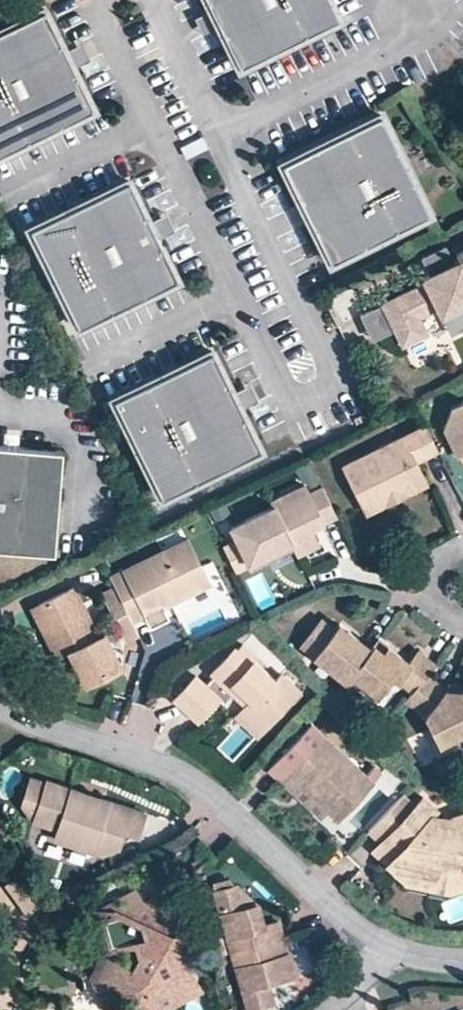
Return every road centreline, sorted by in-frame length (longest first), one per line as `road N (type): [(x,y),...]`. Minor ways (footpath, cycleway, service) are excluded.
road 1 (residential): [(0,705),(193,781),(382,945),(462,956)]

